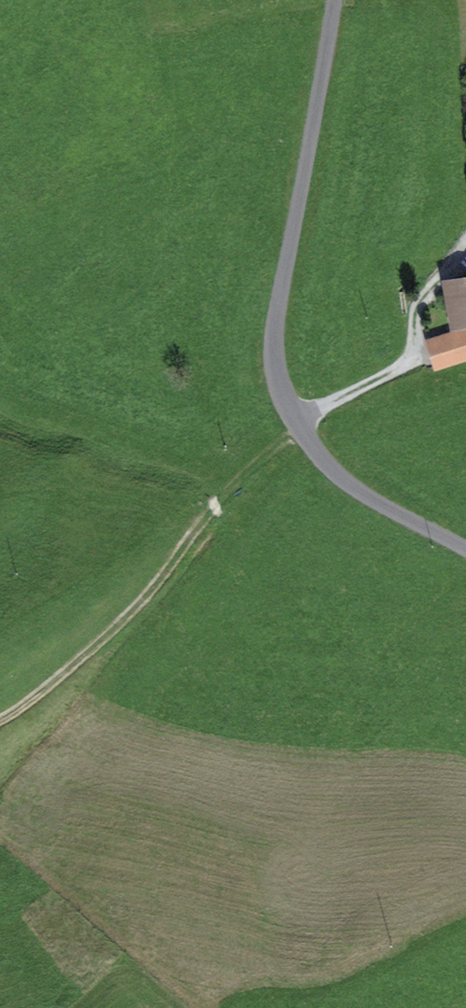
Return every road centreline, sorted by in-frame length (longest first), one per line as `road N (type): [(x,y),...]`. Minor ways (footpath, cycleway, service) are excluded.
road 1 (unclassified): [(465,549),(330,467),(294,419),(279,384),(279,300),(336,0)]
road 2 (track): [(0,720),(140,604),(233,486),(300,429)]

